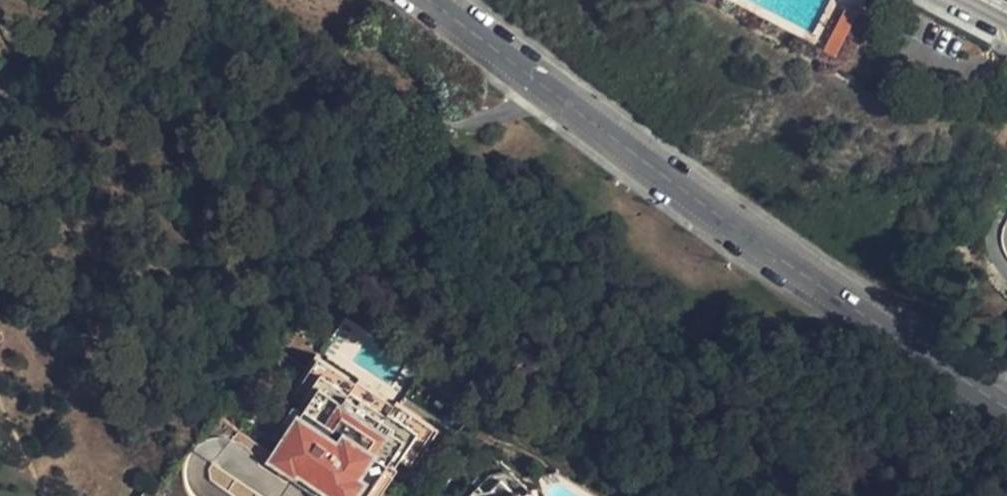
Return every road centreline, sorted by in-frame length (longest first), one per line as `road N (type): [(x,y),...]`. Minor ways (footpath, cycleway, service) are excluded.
road 1 (tertiary): [(1006,411),(864,323),(430,0)]

